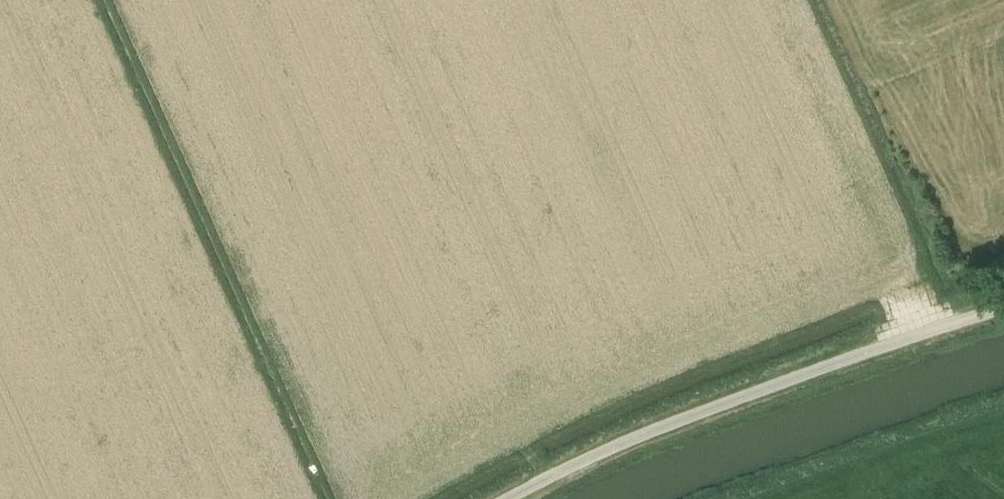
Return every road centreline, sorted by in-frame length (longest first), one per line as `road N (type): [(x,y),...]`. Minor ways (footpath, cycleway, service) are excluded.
road 1 (unclassified): [(508,498),(665,425),(1003,308)]

